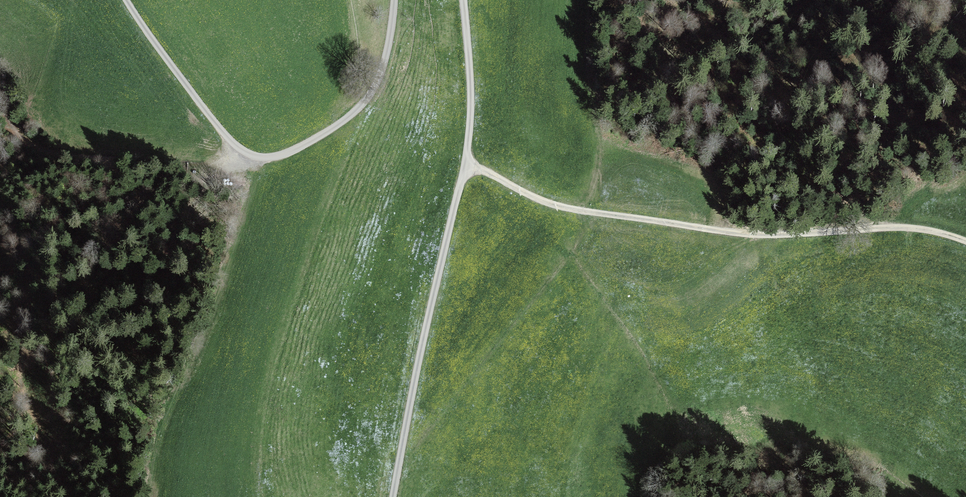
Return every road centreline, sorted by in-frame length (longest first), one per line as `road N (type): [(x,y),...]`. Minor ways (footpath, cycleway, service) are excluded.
road 1 (track): [(465,162),(567,209),(748,234),(899,225),(965,240)]
road 2 (track): [(255,160),(240,233),(168,417),(149,496)]
road 3 (track): [(465,162),(393,496)]
road 4 (track): [(808,0),(798,24),(823,55),(883,94),(918,136),(925,180),(881,227)]
road 5 (track): [(0,97),(8,129),(30,147),(62,154),(207,164),(231,146)]
road 6 (track): [(131,0),(221,135),(255,160)]
road 7 (track): [(463,0),(470,90),(465,162)]
road 8 (track): [(255,160),(308,143),(370,94)]

